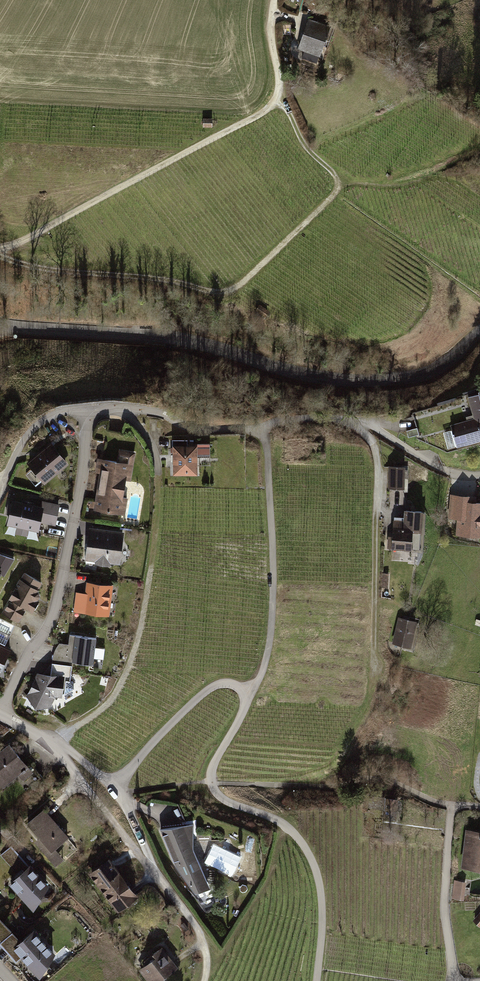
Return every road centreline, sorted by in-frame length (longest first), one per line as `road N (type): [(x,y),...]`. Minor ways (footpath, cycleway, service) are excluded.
road 1 (residential): [(479,332),(424,375),(364,381),(175,339),(0,326)]
road 2 (track): [(340,184),(228,291),(0,258)]
road 3 (track): [(49,744),(120,688),(141,635),(157,462),(125,408)]
road 4 (residential): [(316,980),(322,915),(315,866),(283,822),(220,797),(212,783),(255,688)]
road 5 (track): [(0,258),(20,238),(276,101)]
road 6 (residential): [(90,422),(58,600),(0,712)]
road 7 (track): [(354,422),(378,457),(369,698)]
road 8 (residential): [(267,428),(273,619),(255,688)]
road 9 (track): [(207,969),(197,929),(157,877),(123,793)]
road 10 (residential): [(255,688),(211,685),(114,786)]
road 11 (residential): [(49,744),(157,877)]
road 12 (track): [(207,969),(268,880),(283,822)]
road 13 (track): [(479,155),(429,176),(340,184)]

